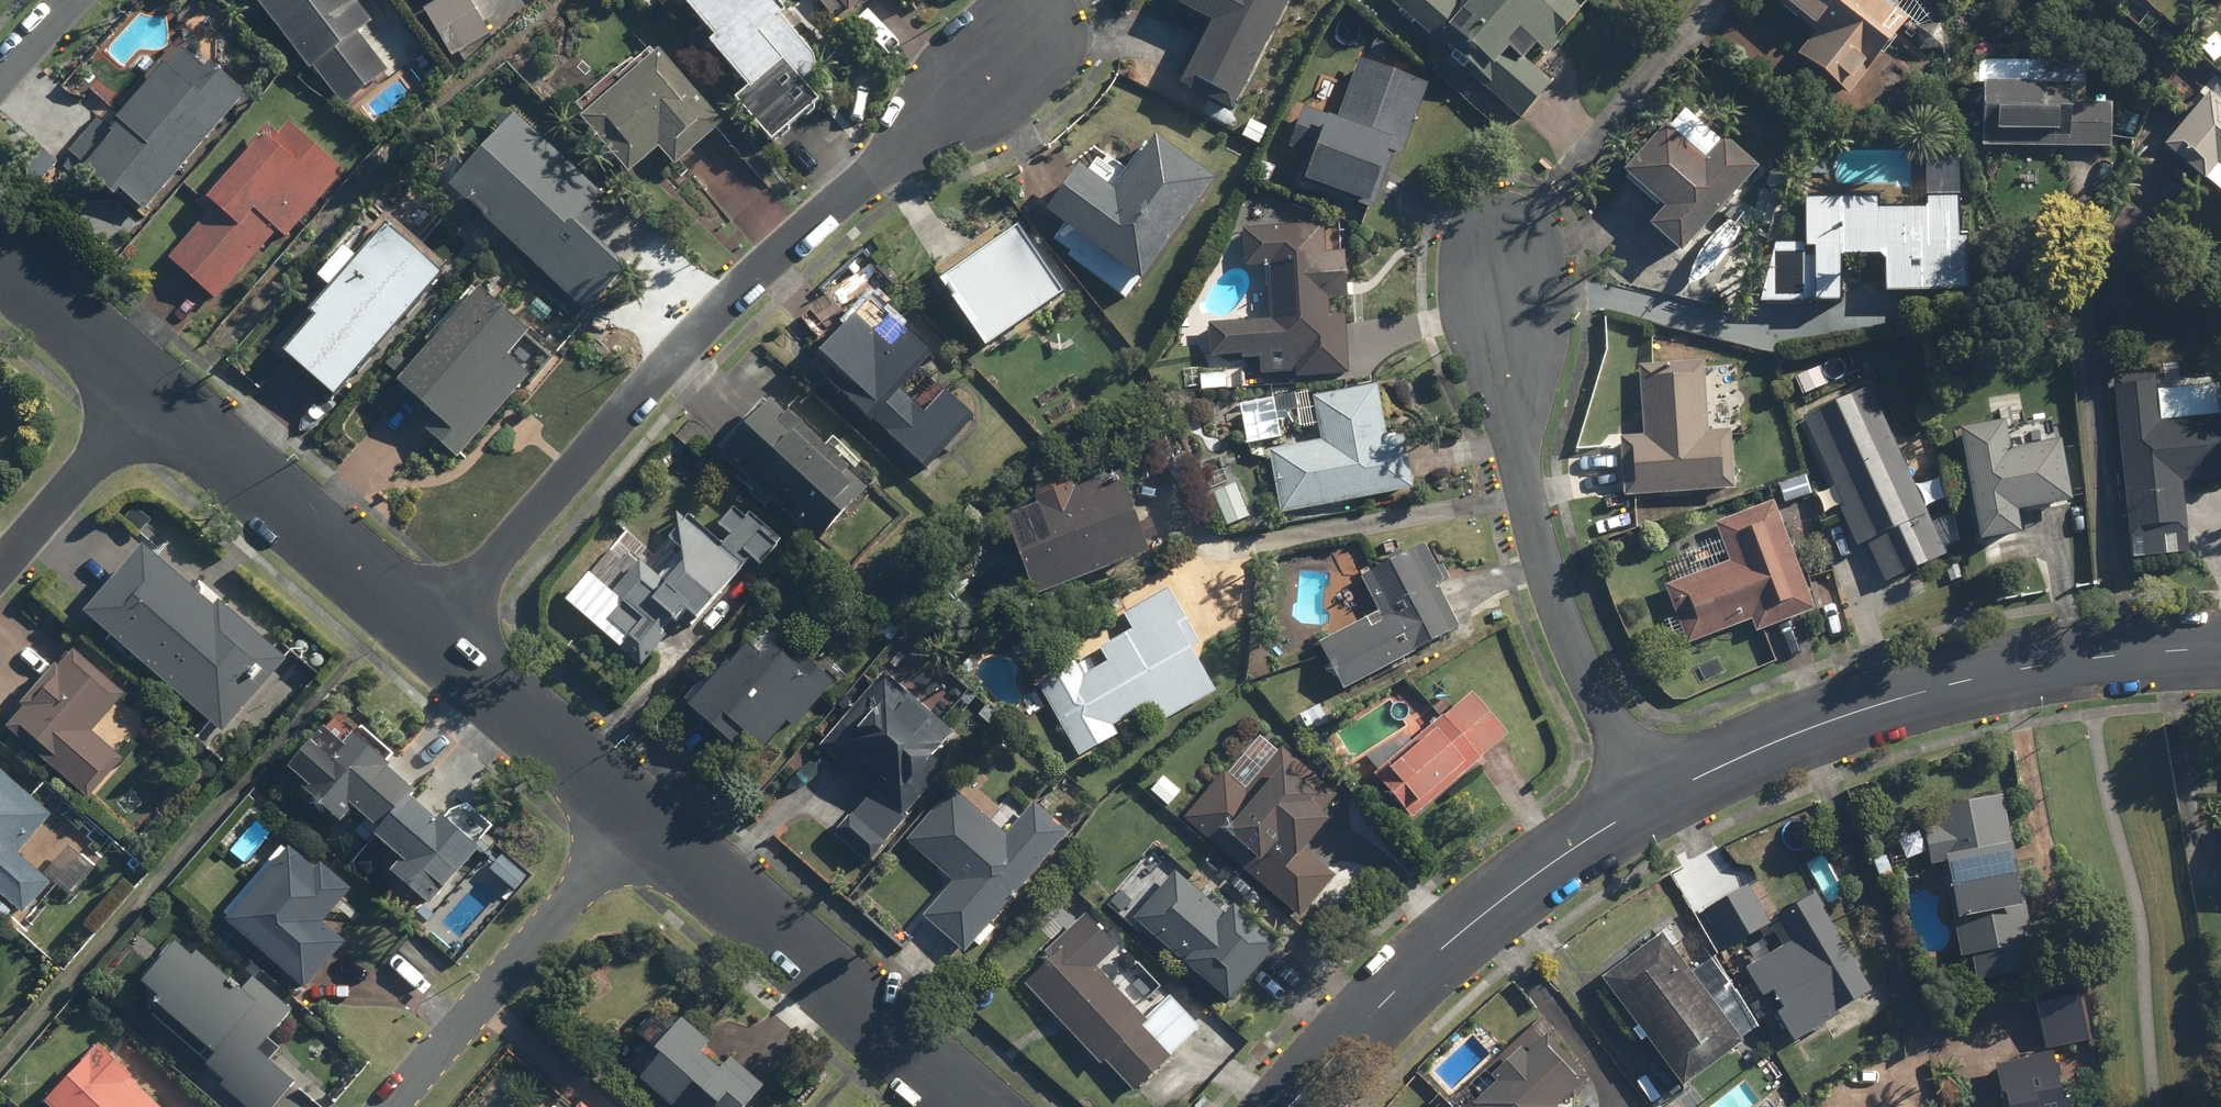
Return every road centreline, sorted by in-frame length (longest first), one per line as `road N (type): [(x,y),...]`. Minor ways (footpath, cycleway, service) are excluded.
road 1 (residential): [(434,635),(729,305),(1033,33)]
road 2 (residential): [(2220,647),(2084,657),(1862,712),(1651,789)]
road 3 (residential): [(1651,789),(1540,566),(1517,467),(1502,260)]
road 4 (residential): [(1651,789),(1437,944),(1292,1106)]
road 5 (residential): [(981,1106),(639,820)]
road 6 (residential): [(639,820),(391,1106)]
road 7 (residential): [(434,635),(150,394)]
road 8 (residential): [(639,820),(434,635)]
road 9 (residential): [(150,394),(0,565)]
road 10 (residential): [(150,394),(0,265)]

